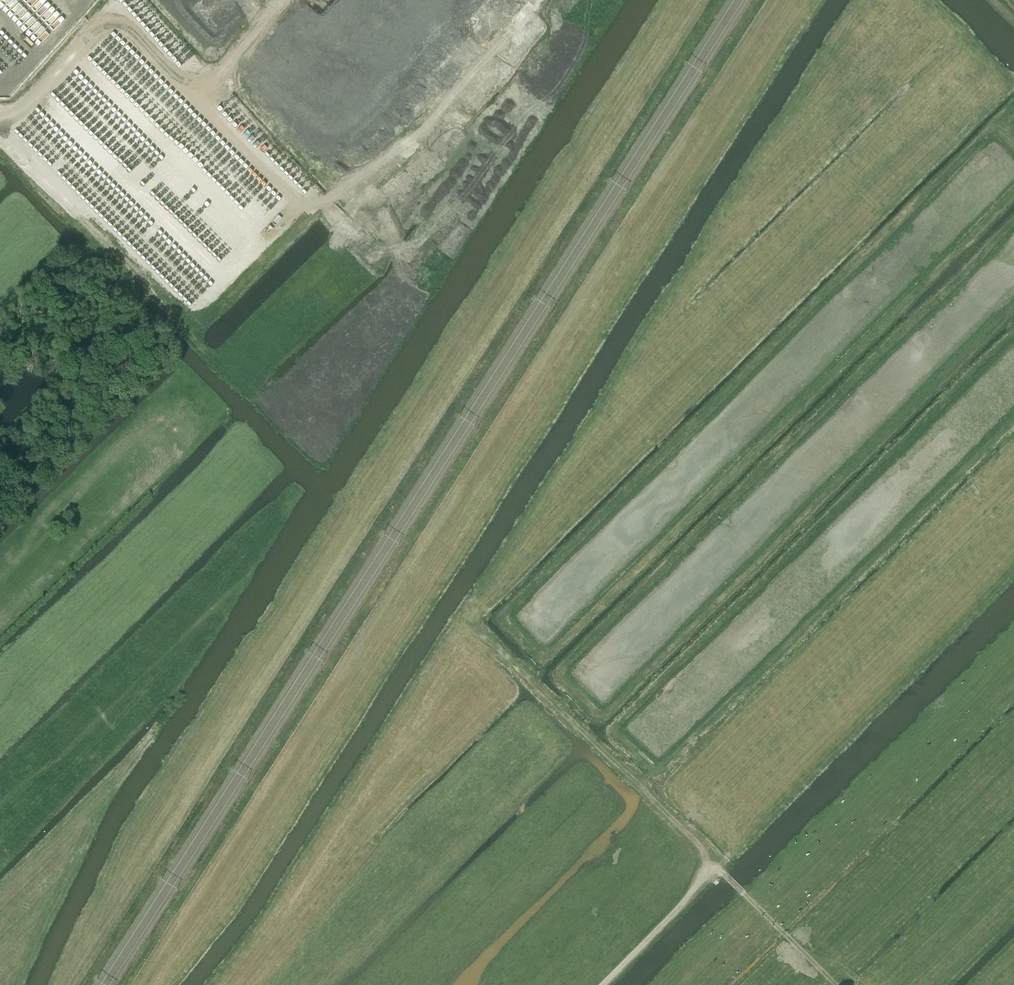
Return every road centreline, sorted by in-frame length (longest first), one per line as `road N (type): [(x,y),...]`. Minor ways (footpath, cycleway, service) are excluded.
road 1 (track): [(835,984),(714,863),(602,984)]
road 2 (track): [(714,863),(481,633)]

